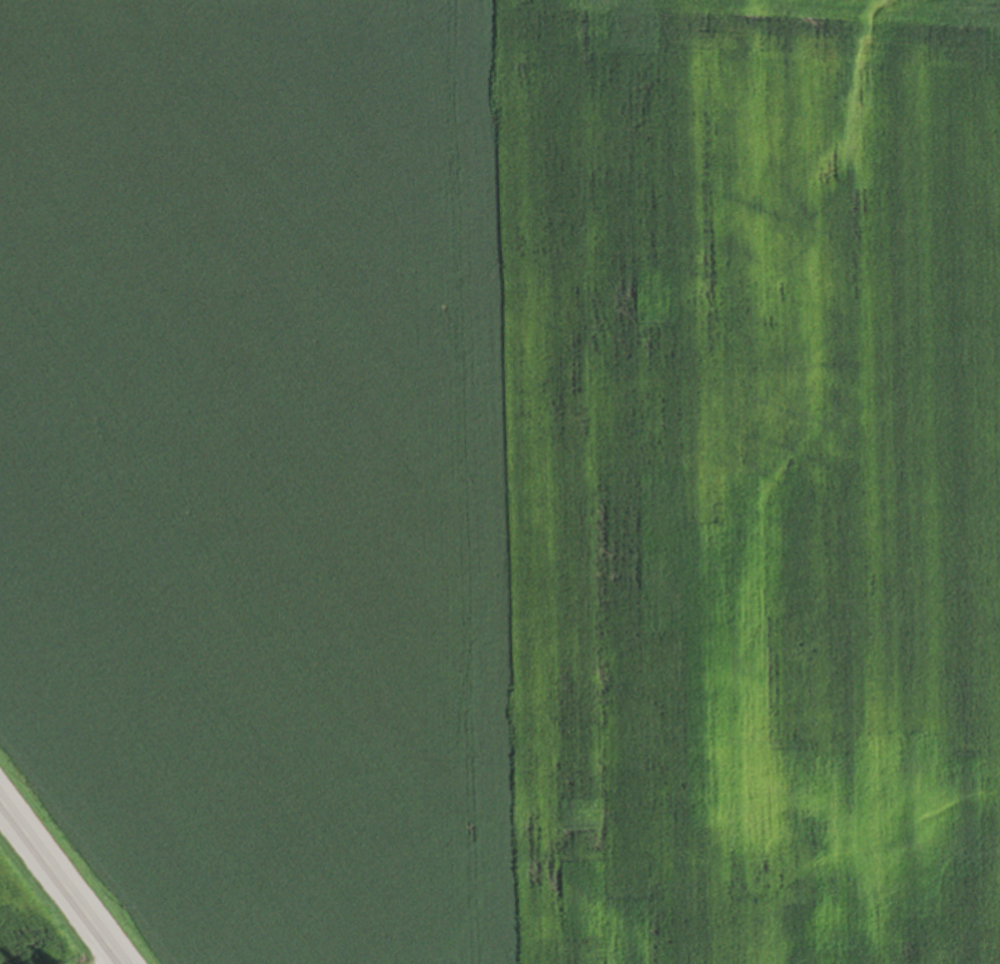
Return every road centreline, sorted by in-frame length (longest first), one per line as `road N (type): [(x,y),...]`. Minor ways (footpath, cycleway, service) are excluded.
road 1 (secondary): [(121,963),(0,802)]

